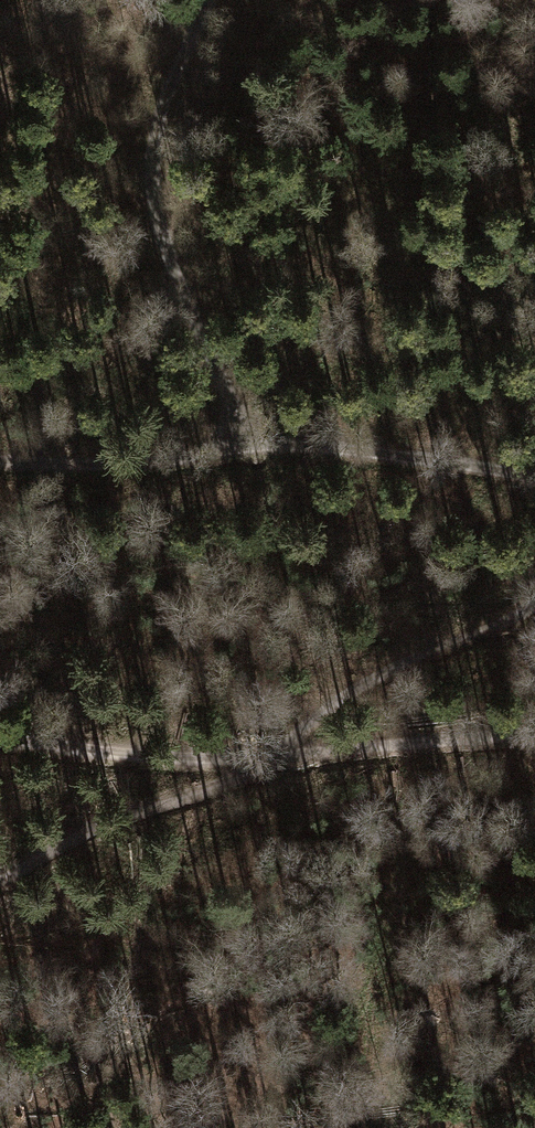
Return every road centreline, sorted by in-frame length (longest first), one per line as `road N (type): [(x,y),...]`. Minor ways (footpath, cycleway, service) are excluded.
road 1 (track): [(534,605),(379,674),(250,778),(106,823),(0,882)]
road 2 (track): [(0,460),(145,464),(300,444),(534,481)]
road 3 (track): [(534,731),(227,759),(115,755),(0,736)]
road 4 (track): [(209,0),(162,105),(156,201),(185,304),(251,445)]

